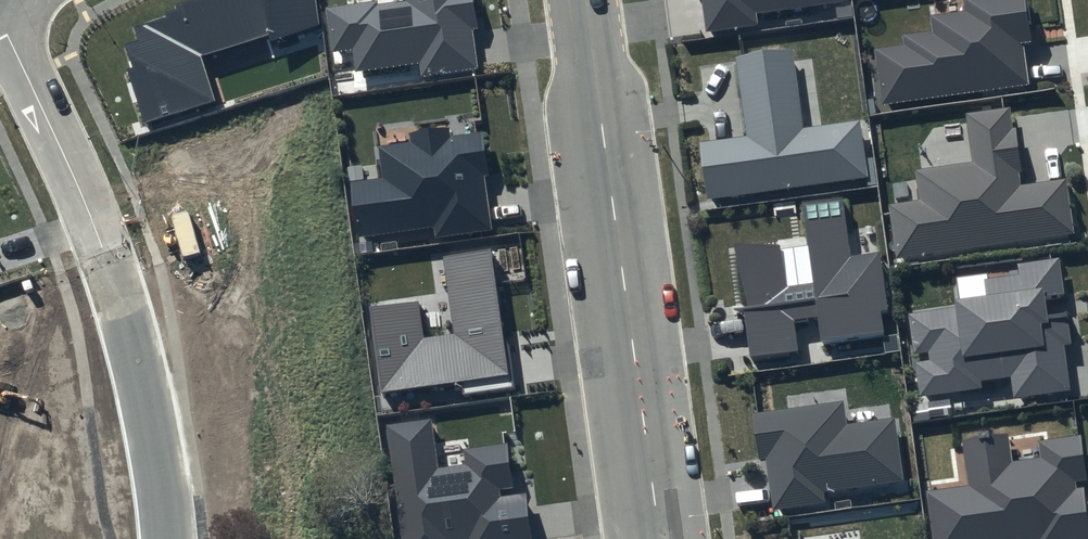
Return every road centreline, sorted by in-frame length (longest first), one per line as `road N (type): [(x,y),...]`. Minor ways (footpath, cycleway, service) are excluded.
road 1 (residential): [(0,15),(75,177),(134,349),(167,538)]
road 2 (unclassified): [(664,538),(590,0)]

